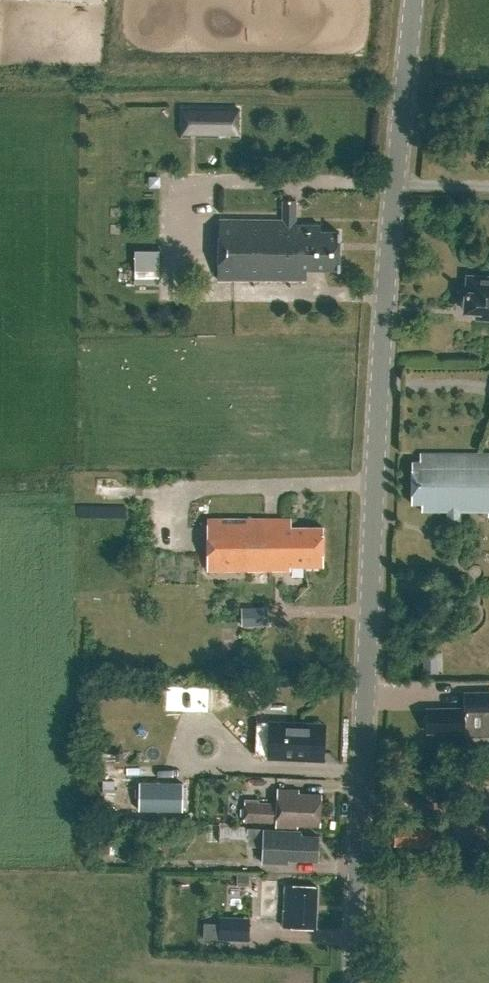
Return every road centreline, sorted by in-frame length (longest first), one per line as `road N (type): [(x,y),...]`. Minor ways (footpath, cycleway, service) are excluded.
road 1 (tertiary): [(352,982),(383,288),(413,0)]

